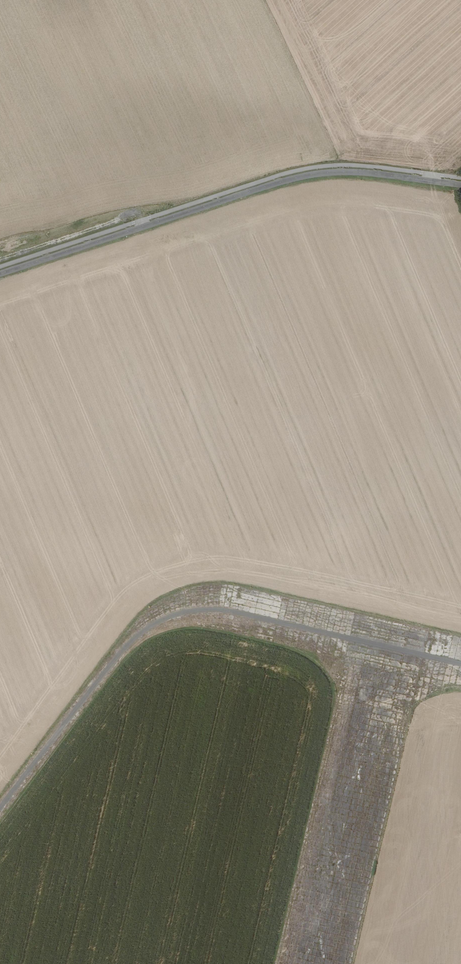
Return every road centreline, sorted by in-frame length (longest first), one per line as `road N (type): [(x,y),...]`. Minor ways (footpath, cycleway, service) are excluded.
road 1 (tertiary): [(0,274),(311,175),(460,185)]

